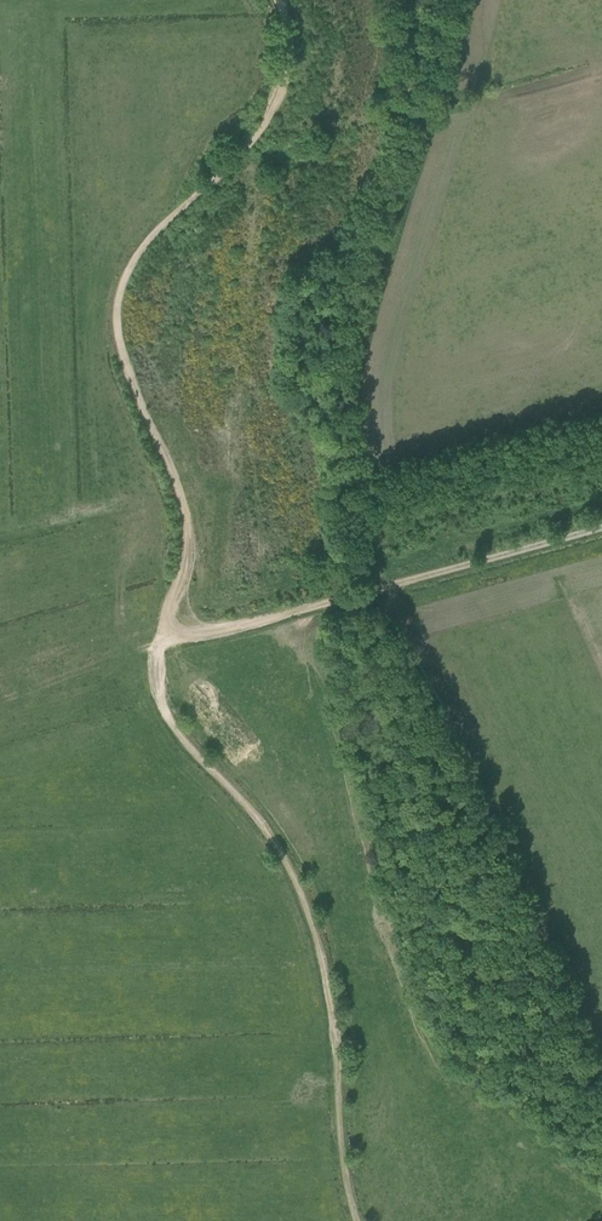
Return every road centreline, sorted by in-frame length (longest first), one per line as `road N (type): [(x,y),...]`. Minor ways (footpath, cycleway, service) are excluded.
road 1 (track): [(160,639),(180,571),(184,516),(127,375),(121,297),(140,253),(275,111),(290,56),(278,0)]
road 2 (track): [(358,1220),(339,1116),(332,999),(314,925),(266,828),(167,710),(158,680),(160,639)]
road 3 (track): [(160,639),(237,627),(601,529)]

